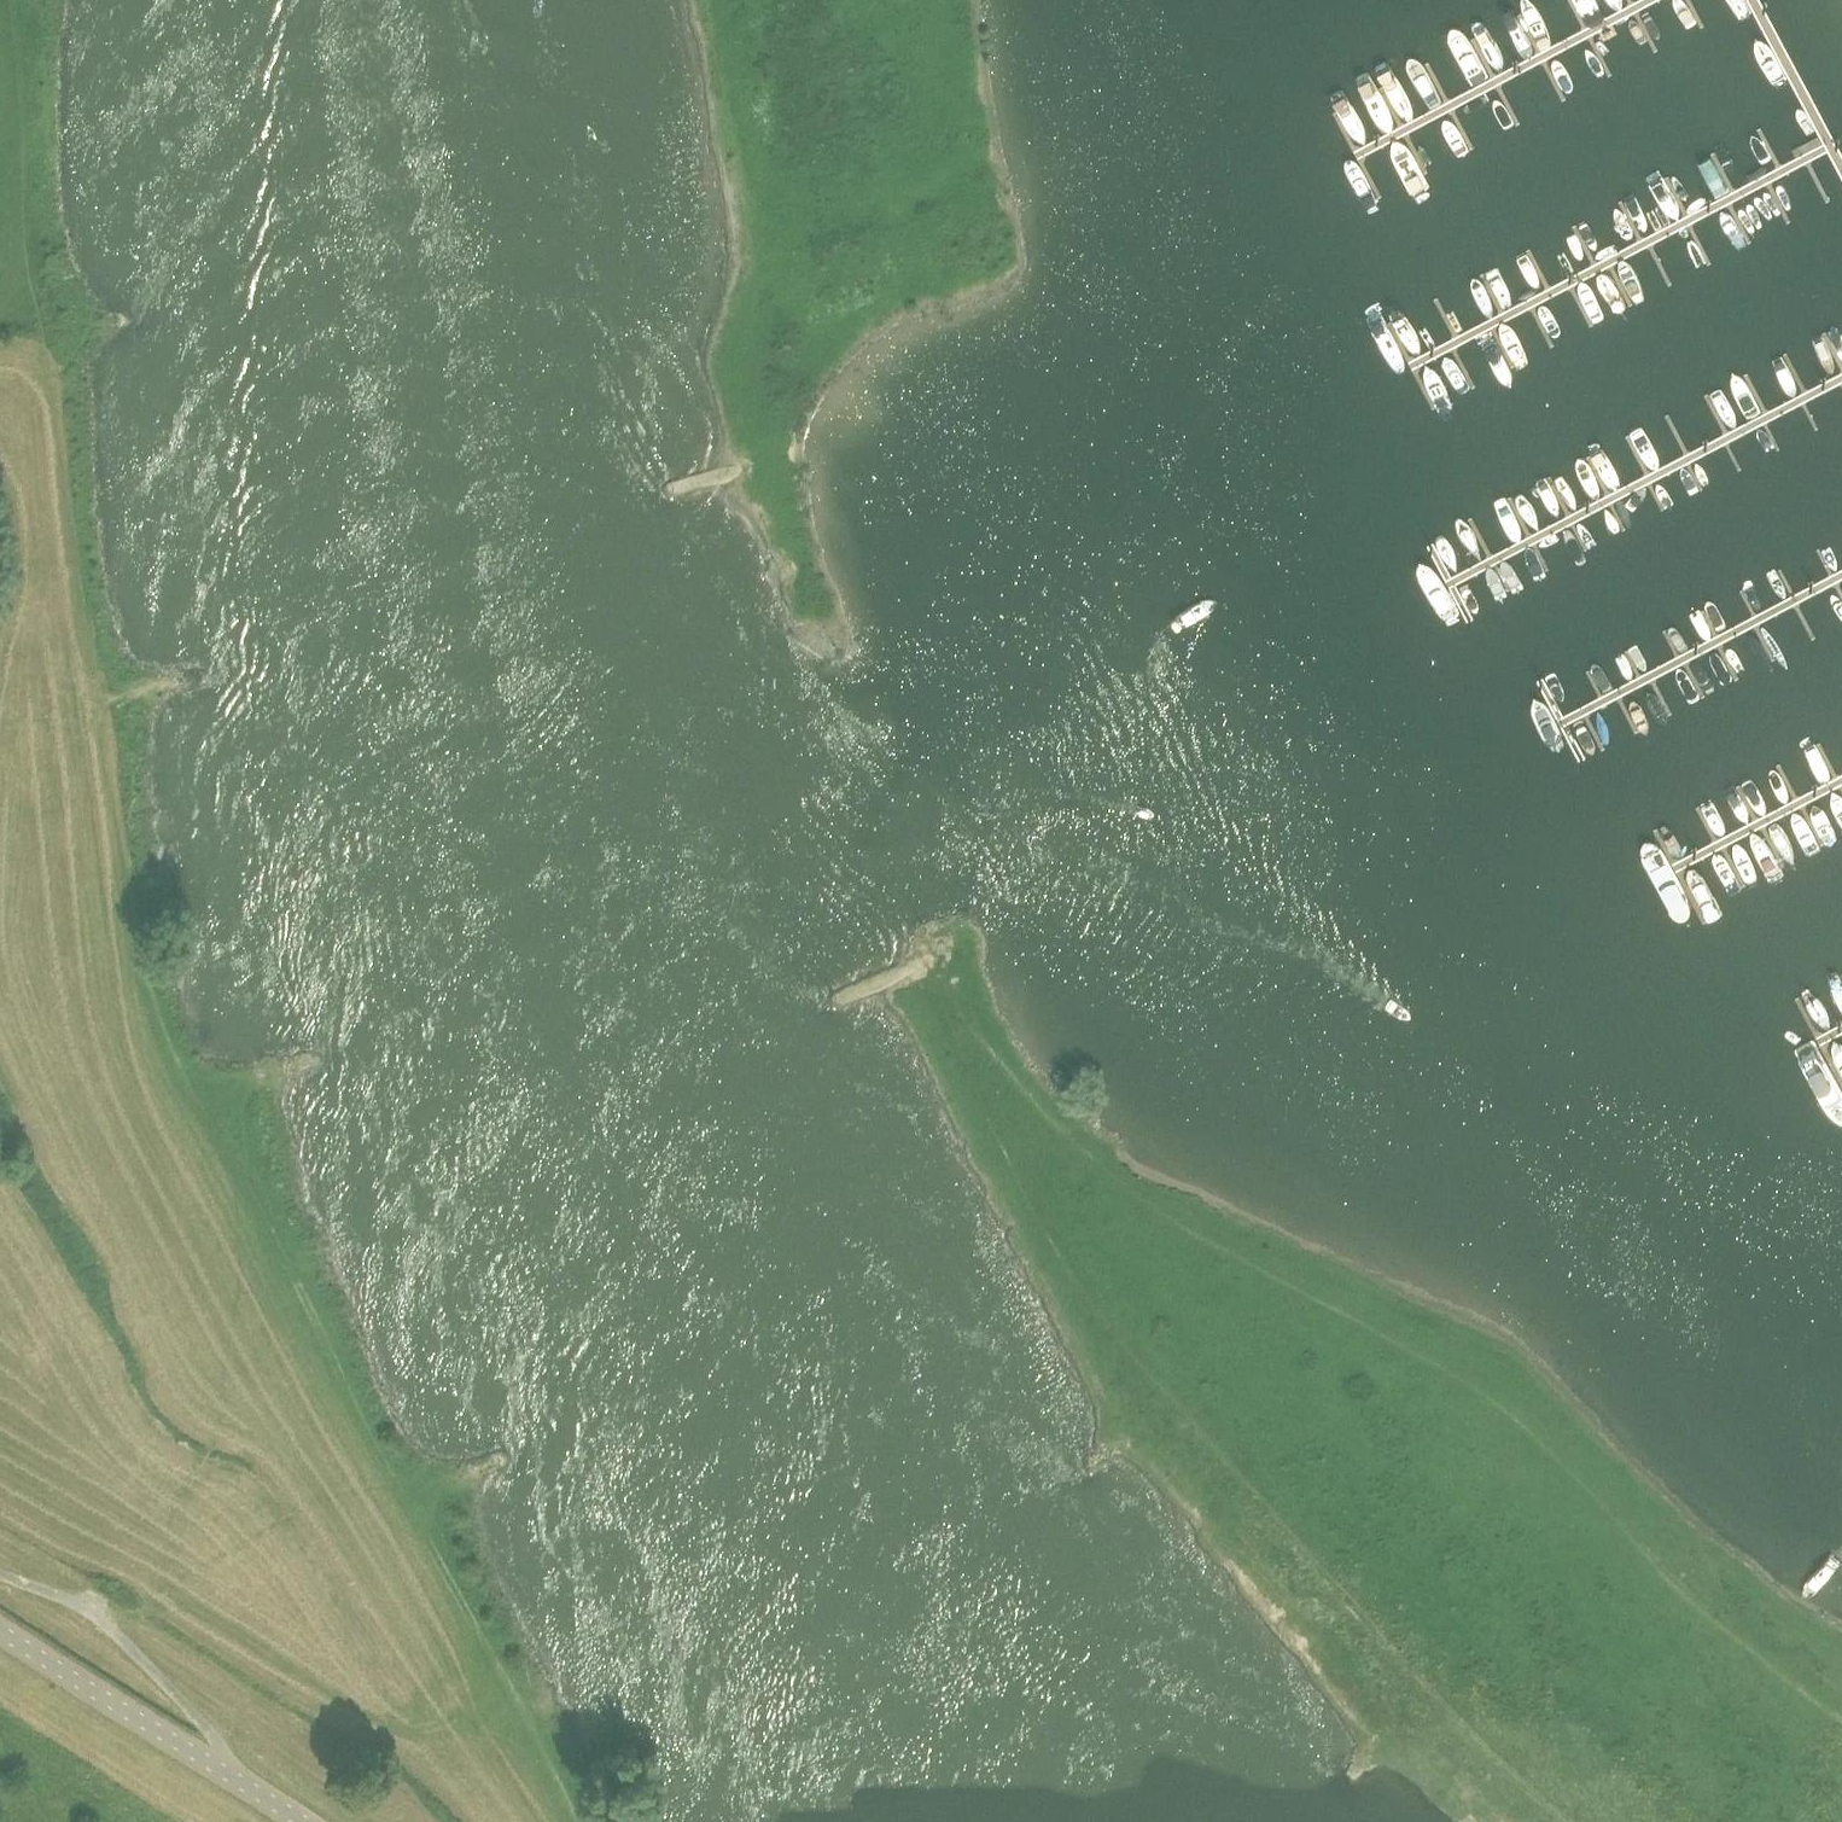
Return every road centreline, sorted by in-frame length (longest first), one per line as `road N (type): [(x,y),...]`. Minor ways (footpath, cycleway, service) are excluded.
road 1 (tertiary): [(0,1629),(304,1821)]
road 2 (track): [(235,1777),(195,1714),(92,1613),(0,1574)]

